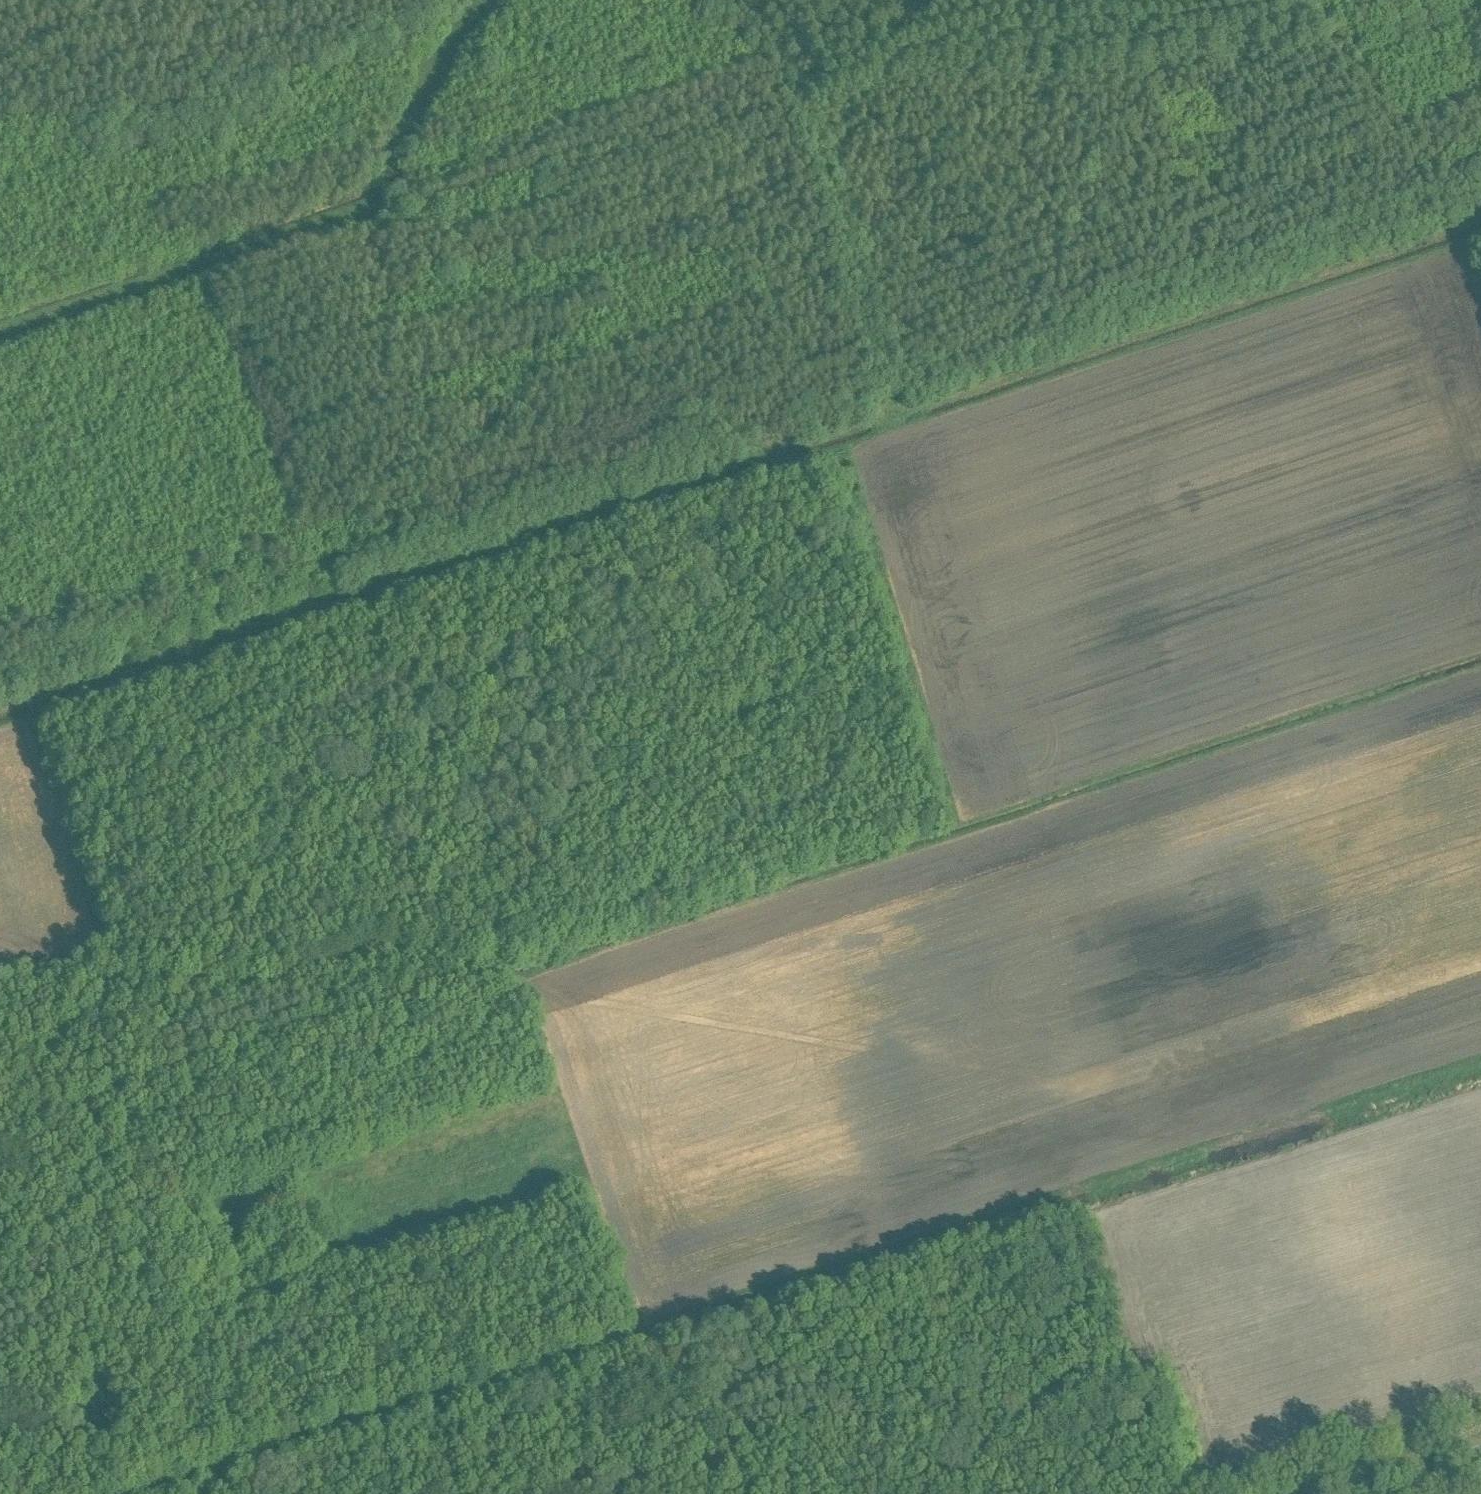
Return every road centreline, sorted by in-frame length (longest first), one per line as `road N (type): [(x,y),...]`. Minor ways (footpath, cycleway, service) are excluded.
road 1 (track): [(1322,1493),(1480,1446)]

